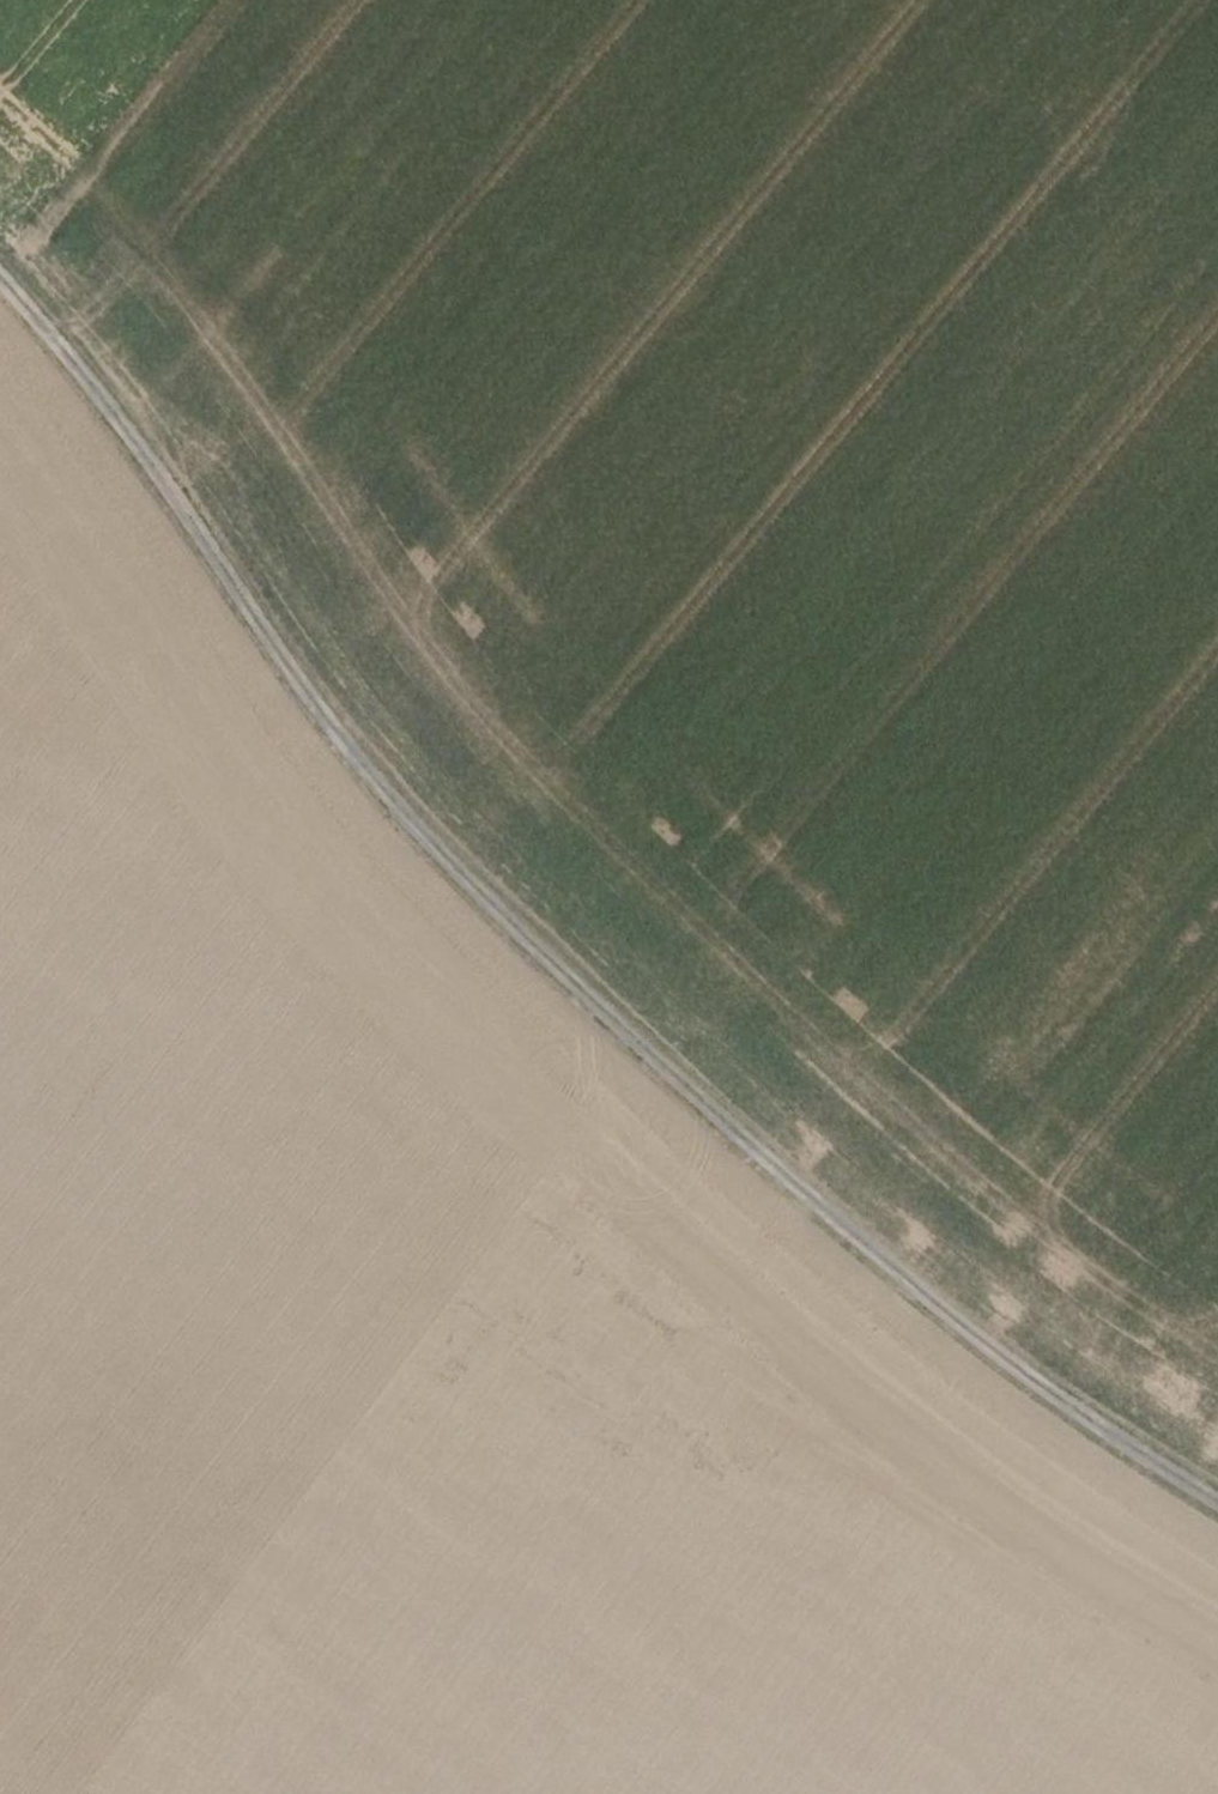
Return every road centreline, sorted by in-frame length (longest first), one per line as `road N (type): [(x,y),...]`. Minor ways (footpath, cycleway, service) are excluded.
road 1 (track): [(1217,1517),(1044,1402),(834,1229),(557,980),(370,776),(94,382),(0,287)]

